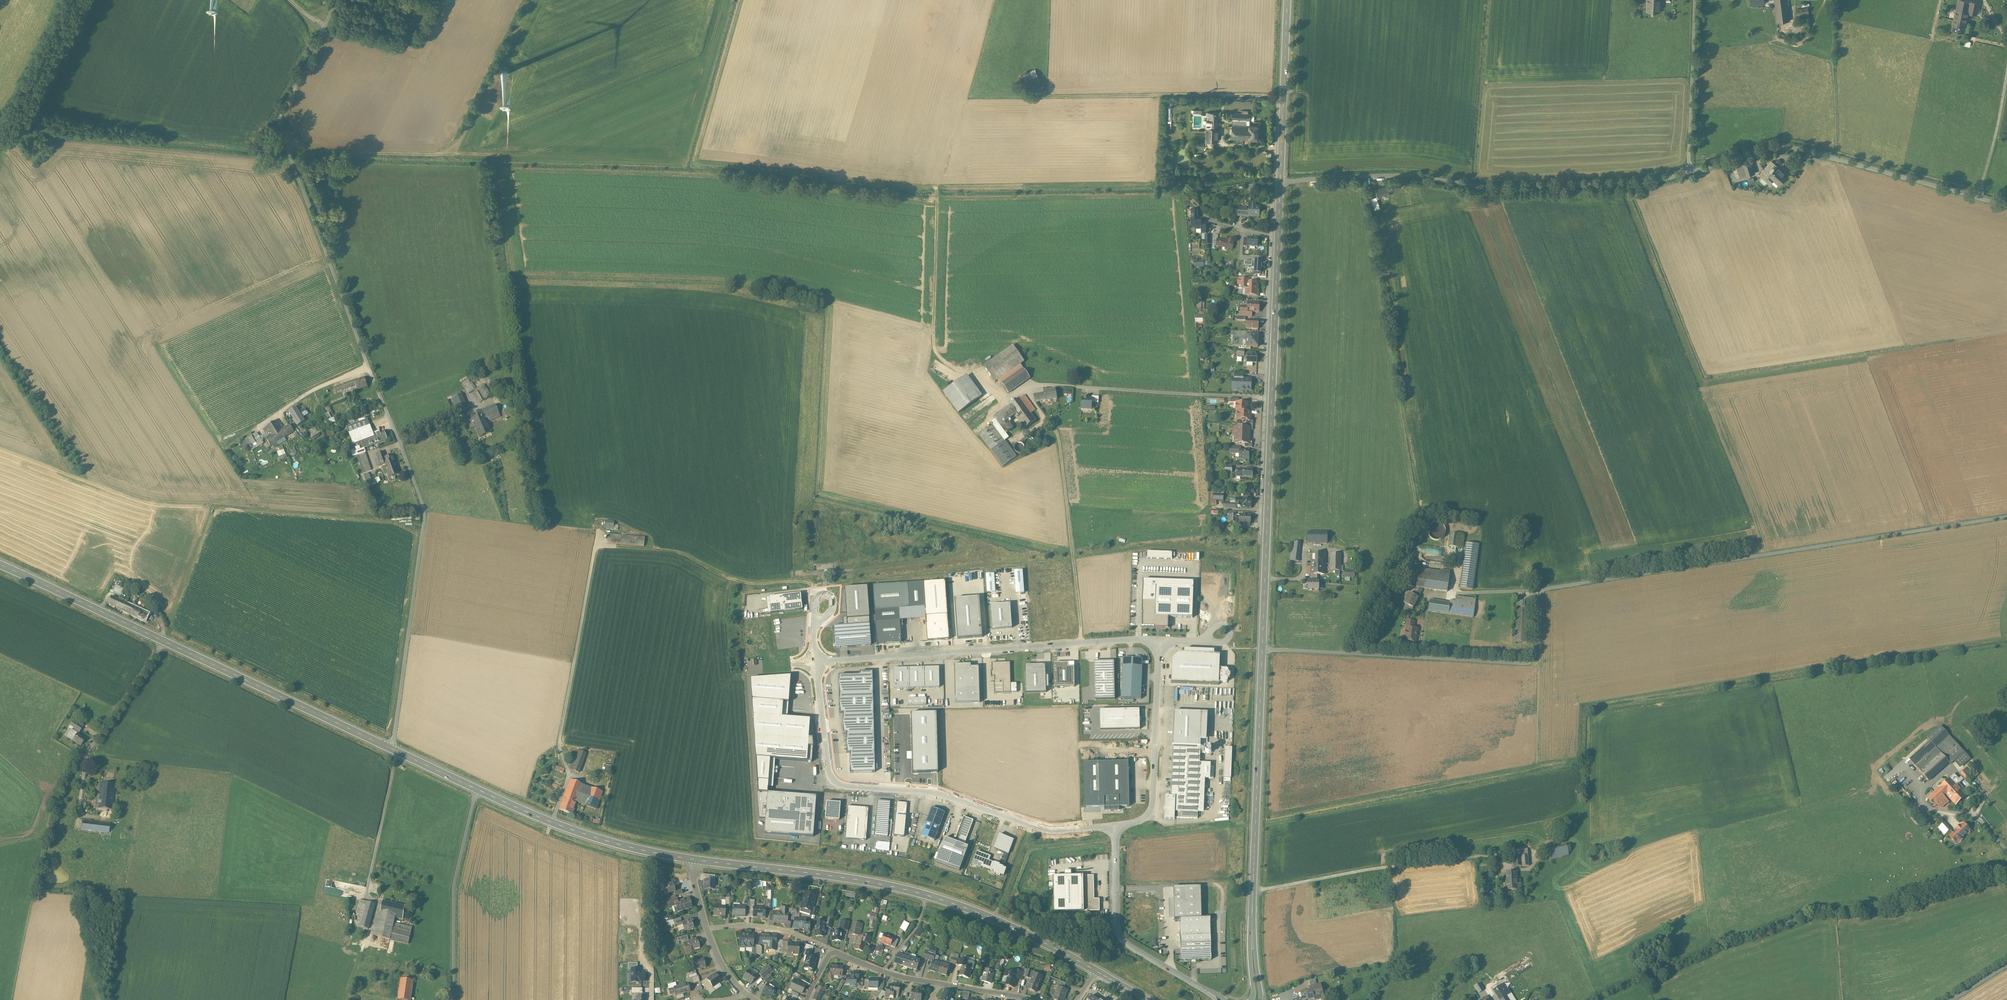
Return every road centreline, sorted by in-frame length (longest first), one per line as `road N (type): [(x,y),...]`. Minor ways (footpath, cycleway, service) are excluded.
road 1 (unclassified): [(1262,648),(1524,664),(1535,651),(1539,590),(2006,516)]
road 2 (unclassified): [(336,0),(280,110),(282,136),(425,514),(394,749)]
road 3 (primary): [(1281,182),(1262,648)]
road 4 (secondary): [(394,749),(0,564)]
road 5 (secondary): [(1096,971),(927,895),(694,859)]
road 6 (unclassified): [(1116,826),(1052,831),(939,794),(836,785),(816,663)]
road 7 (unclassified): [(1688,173),(1653,182),(1483,188),(1410,176),(1281,182)]
road 8 (unclassified): [(816,663),(1158,640)]
road 9 (unclassified): [(2006,206),(1783,147),(1688,173)]
road 10 (primary): [(1262,648),(1253,944)]
road 11 (track): [(1285,97),(1030,97),(1012,88),(1004,69)]
road 12 (track): [(282,136),(308,154),(442,158),(461,143),(496,74)]
road 13 (track): [(1082,643),(1064,457),(1056,429),(1026,391)]
road 14 (secondary): [(694,859),(595,837),(477,790)]
road 15 (unclassified): [(1213,994),(1119,935),(1116,826)]
road 16 (track): [(820,599),(804,581),(743,582),(679,554),(615,547)]
road 17 (unclassified): [(453,999),(455,878),(477,790)]
road 18 (unclassified): [(1116,826),(1140,821),(1152,807),(1158,640)]
road 19 (track): [(956,373),(933,346),(937,186)]
road 20 (primary): [(1289,0),(1281,182)]
road 21 (unclassified): [(1688,173),(1695,0)]
road 22 (residential): [(706,928),(763,927),(832,950)]

